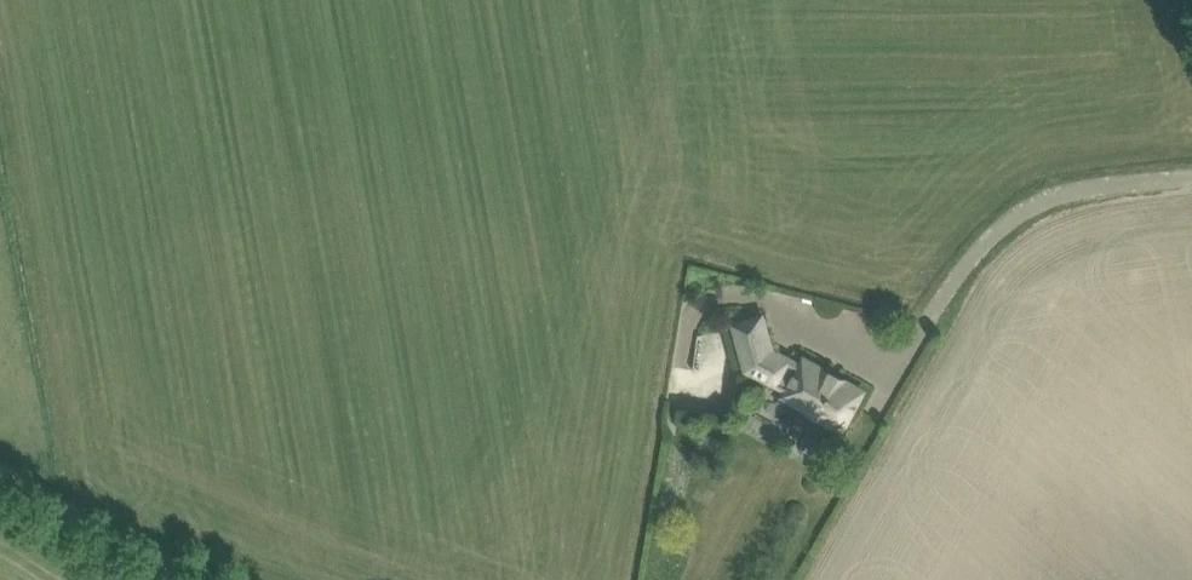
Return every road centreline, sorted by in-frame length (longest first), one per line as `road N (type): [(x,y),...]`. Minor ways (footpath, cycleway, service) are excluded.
road 1 (unclassified): [(928,325),(994,236),(1036,205),(1074,191),(1191,178)]
road 2 (track): [(210,579),(0,473)]

